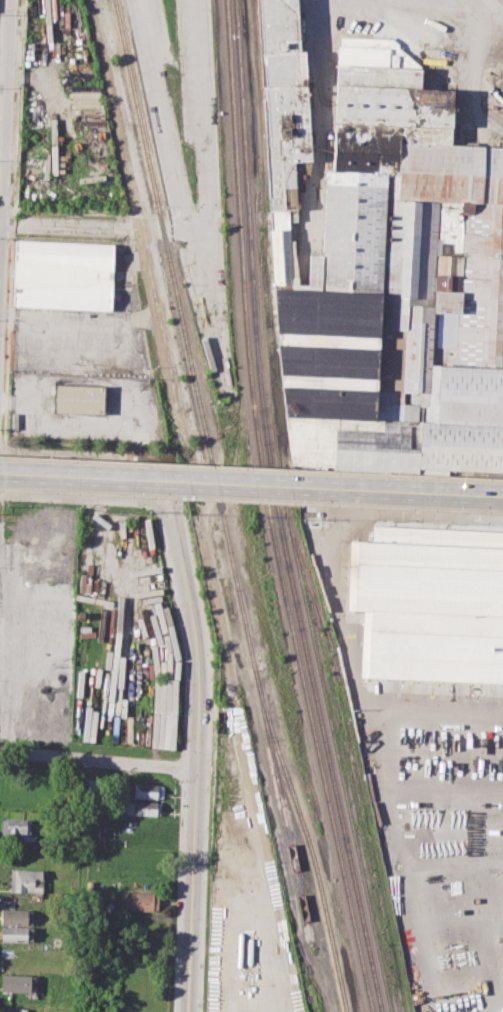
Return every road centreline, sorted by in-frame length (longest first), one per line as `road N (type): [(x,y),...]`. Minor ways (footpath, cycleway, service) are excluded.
road 1 (residential): [(0,451),(158,462),(200,656),(188,1011)]
road 2 (primary): [(0,472),(502,497)]
road 3 (residential): [(94,0),(173,387)]
road 4 (residential): [(0,222),(140,228),(212,221)]
road 5 (residential): [(0,756),(196,769)]
road 6 (residential): [(9,0),(0,169)]
road 7 (residential): [(165,499),(0,492)]

